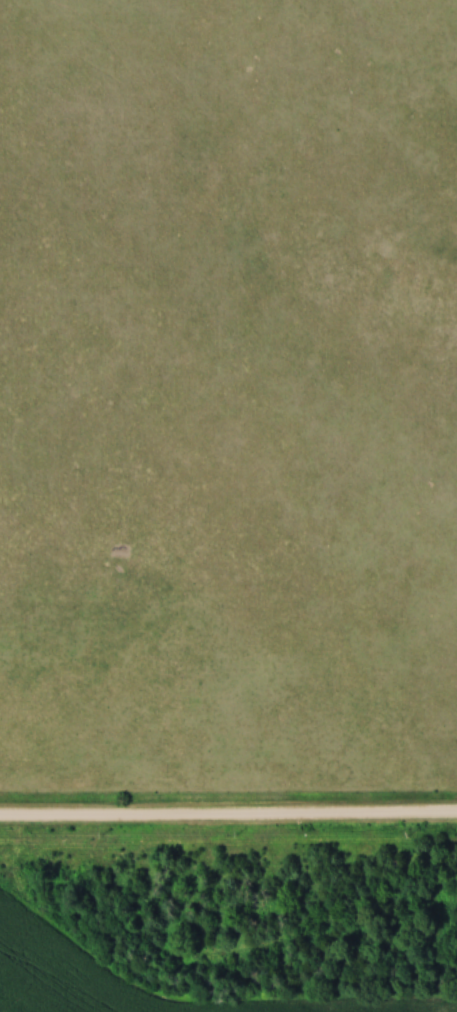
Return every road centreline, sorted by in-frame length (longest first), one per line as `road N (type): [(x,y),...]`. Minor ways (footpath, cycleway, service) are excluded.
road 1 (residential): [(456,819),(0,819)]

